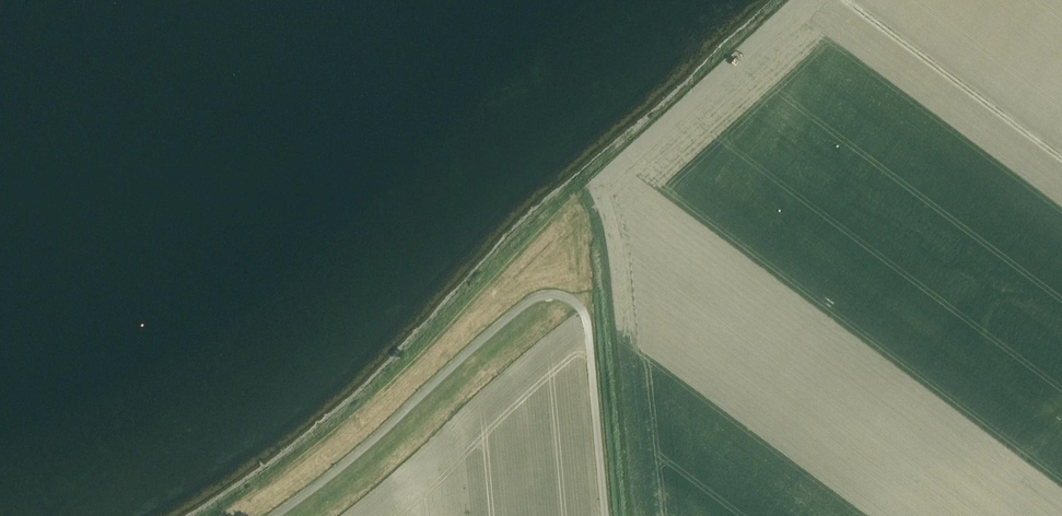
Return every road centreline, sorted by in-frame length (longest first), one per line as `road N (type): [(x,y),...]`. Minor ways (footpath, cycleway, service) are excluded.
road 1 (residential): [(267,515),(332,474),(527,302),(551,295),(572,300),(587,324),(604,515)]
road 2 (track): [(846,0),(1061,158)]

